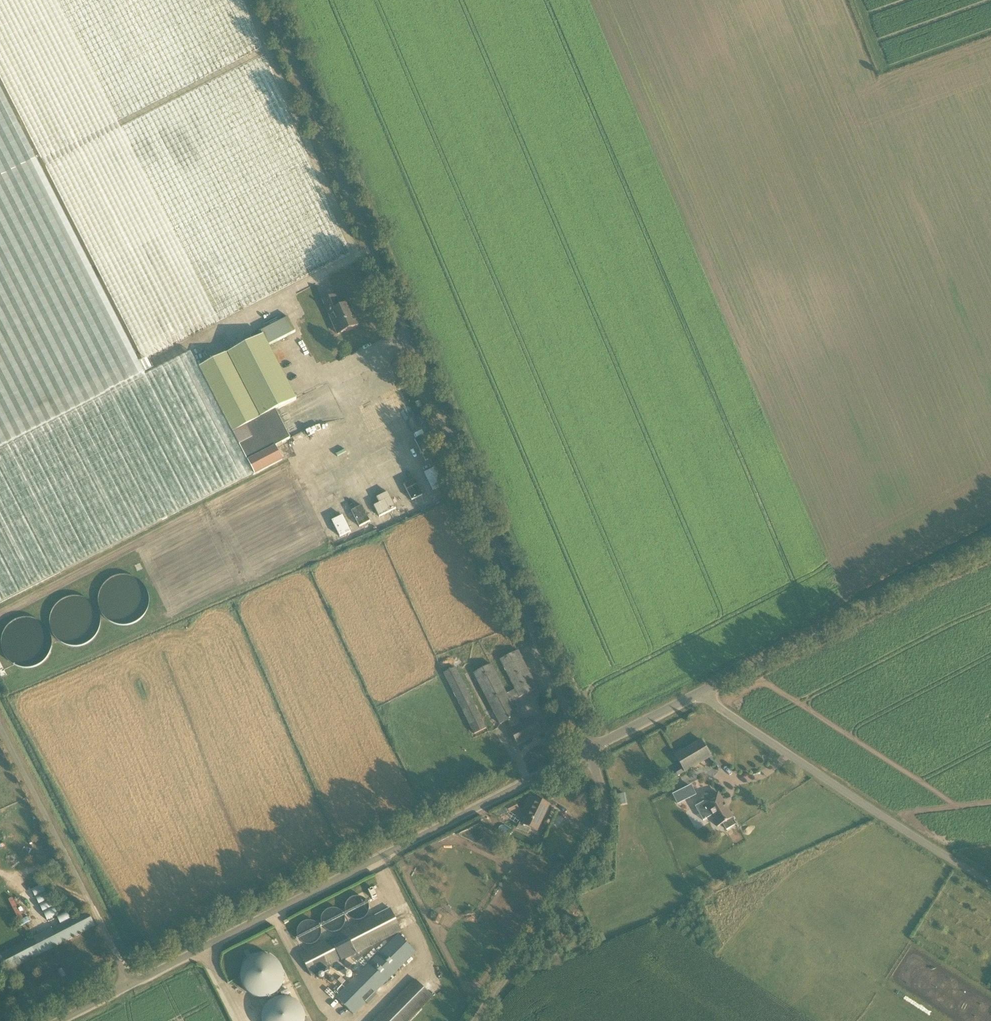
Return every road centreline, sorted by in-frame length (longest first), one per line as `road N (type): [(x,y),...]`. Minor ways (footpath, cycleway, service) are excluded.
road 1 (unclassified): [(591,751),(266,0)]
road 2 (unclassified): [(60,1020),(591,751)]
road 3 (unclassified): [(990,885),(702,694)]
road 4 (unclassified): [(702,694),(990,545)]
road 5 (unclassified): [(486,1020),(597,839),(604,800),(591,751)]
road 6 (unclassified): [(591,751),(702,694)]

